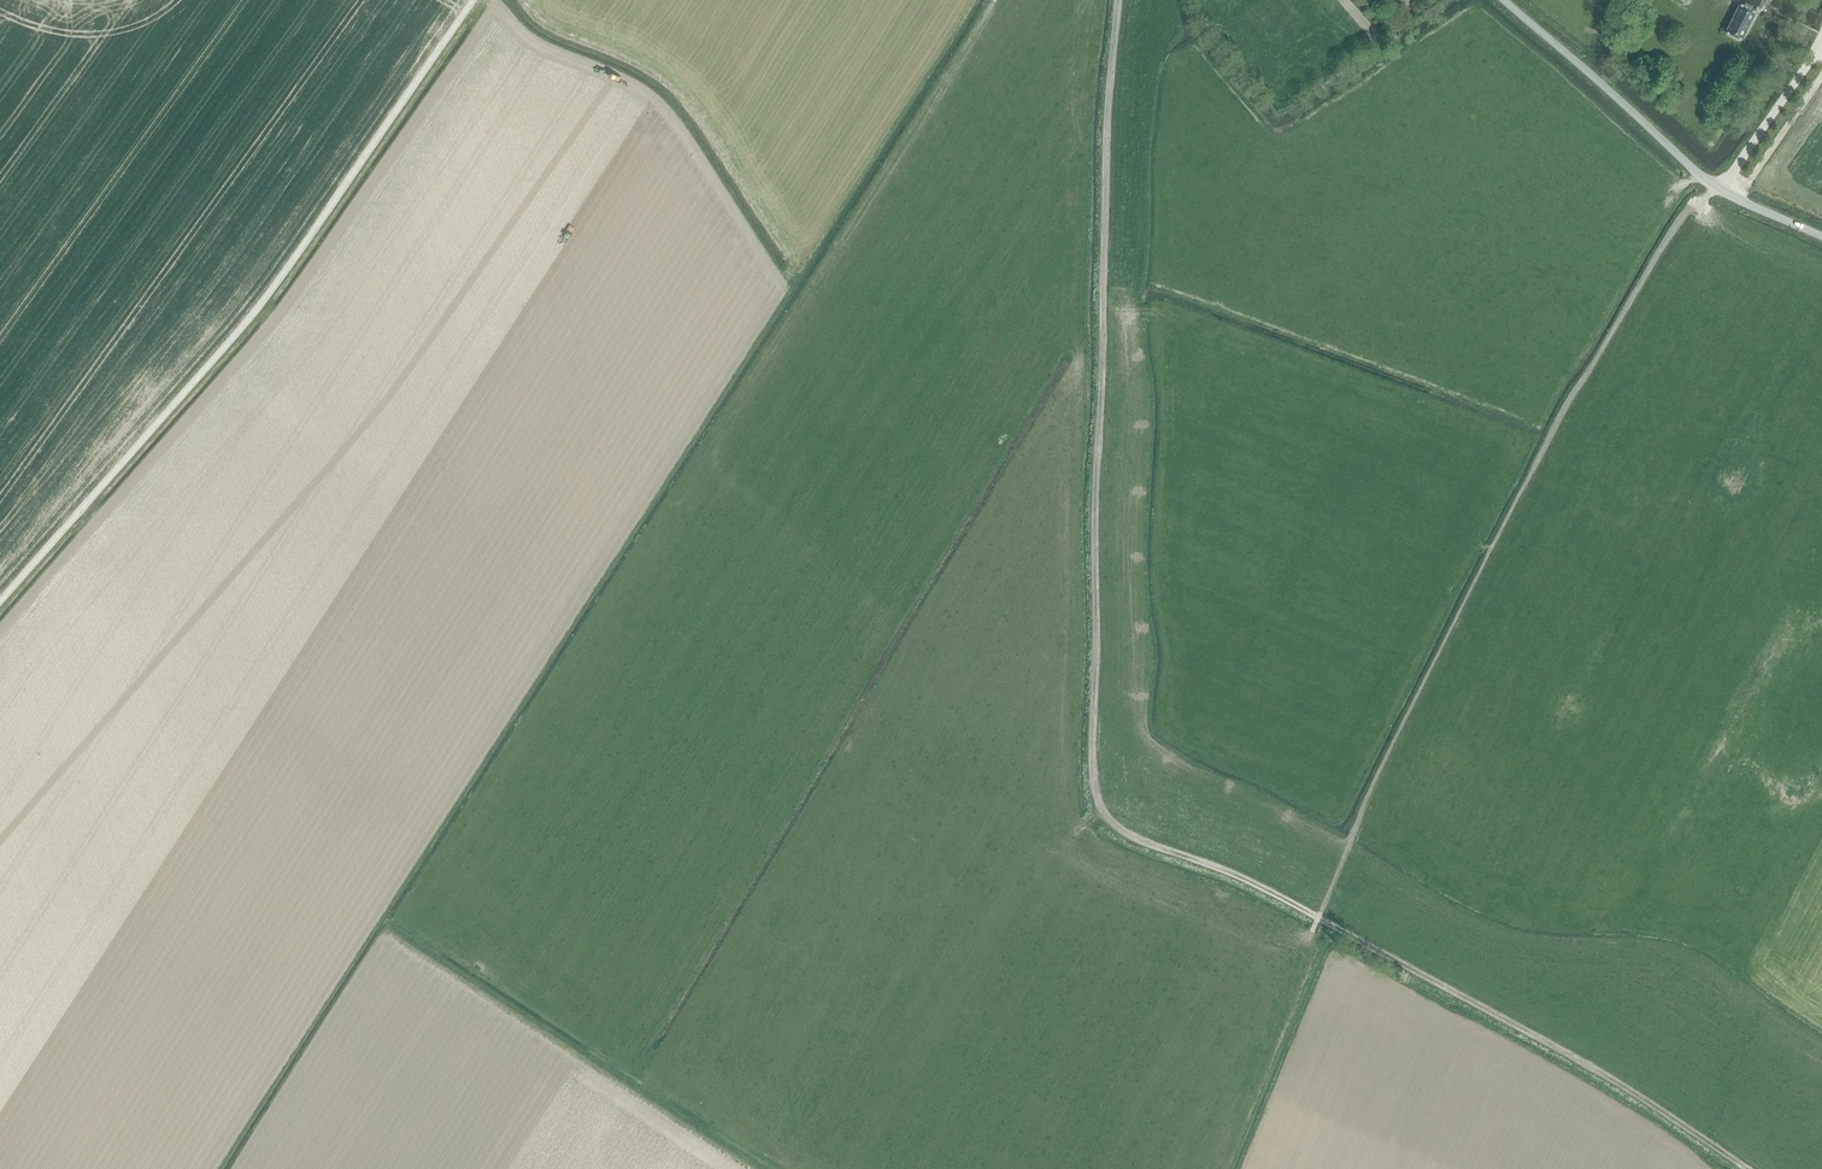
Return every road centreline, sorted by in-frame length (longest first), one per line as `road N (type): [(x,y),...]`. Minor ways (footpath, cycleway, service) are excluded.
road 1 (track): [(1746,1168),(1641,1096),(1275,895),(1121,831),(1101,804),(1091,766),(1117,0)]
road 2 (unclassified): [(1821,248),(1714,186),(1505,0)]

